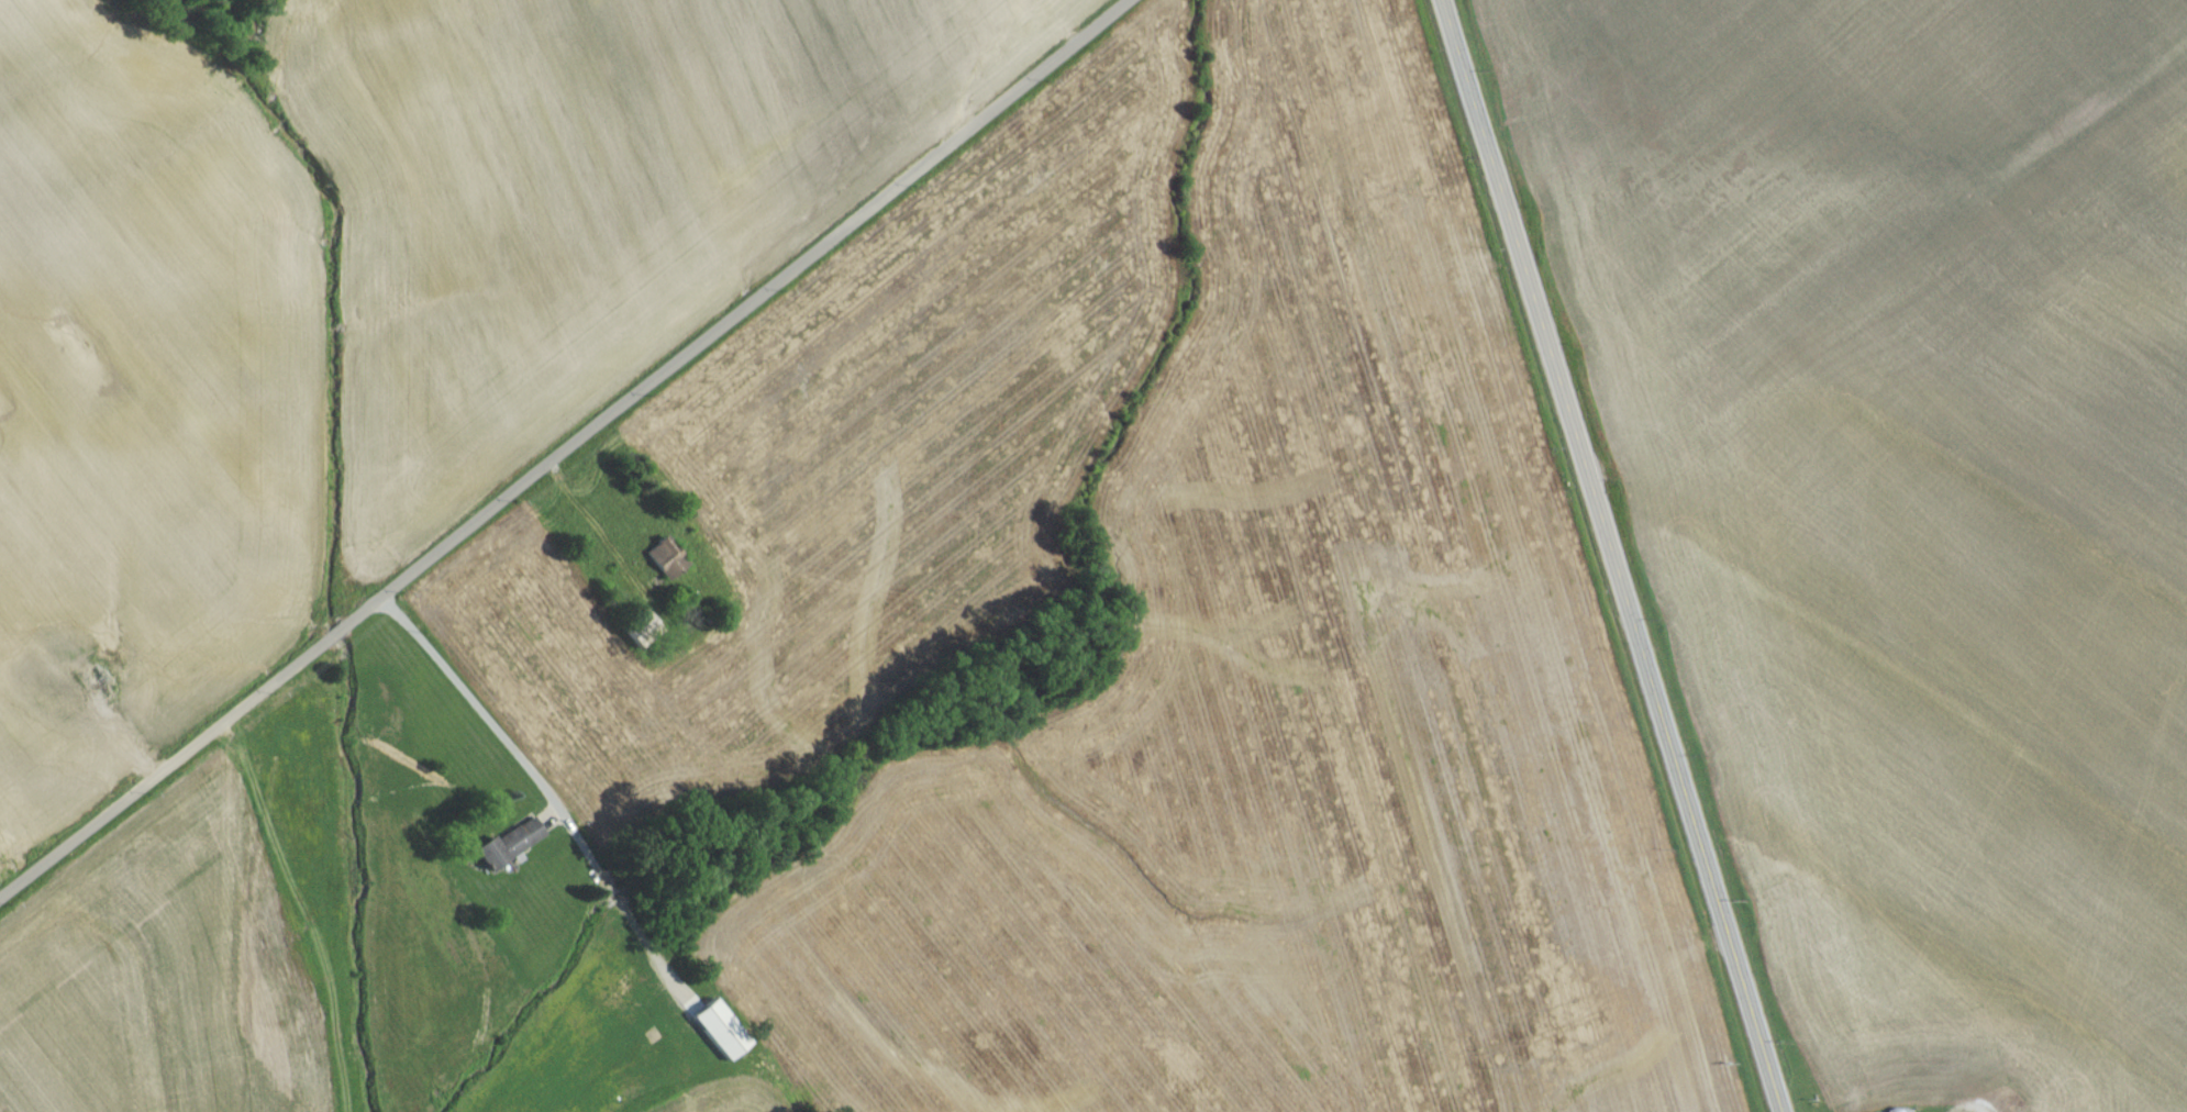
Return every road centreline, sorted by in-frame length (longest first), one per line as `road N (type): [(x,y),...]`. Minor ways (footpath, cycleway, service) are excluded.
road 1 (residential): [(0,901),(1129,0)]
road 2 (secondary): [(1779,1111),(1437,0)]

